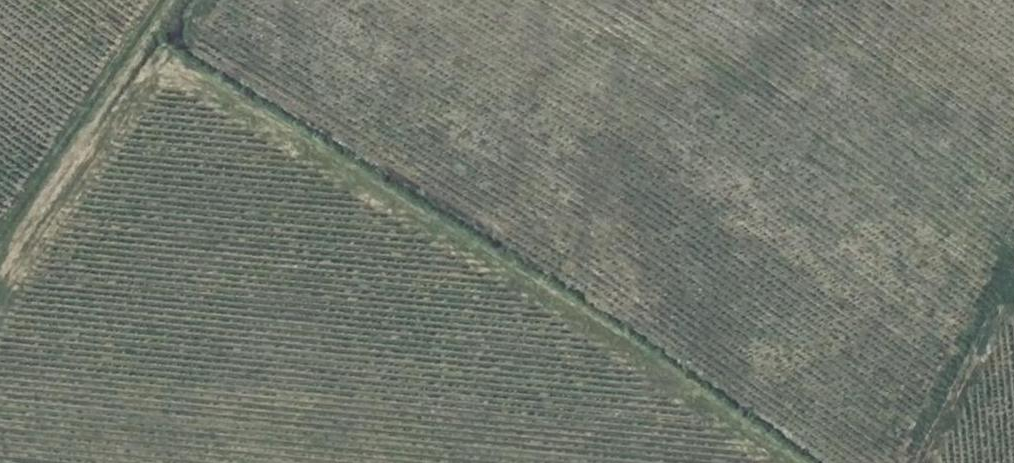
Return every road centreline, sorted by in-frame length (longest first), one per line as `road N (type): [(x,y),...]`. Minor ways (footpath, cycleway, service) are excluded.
road 1 (track): [(142,30),(791,462)]
road 2 (track): [(162,0),(0,243)]
road 3 (track): [(1013,272),(916,462)]

